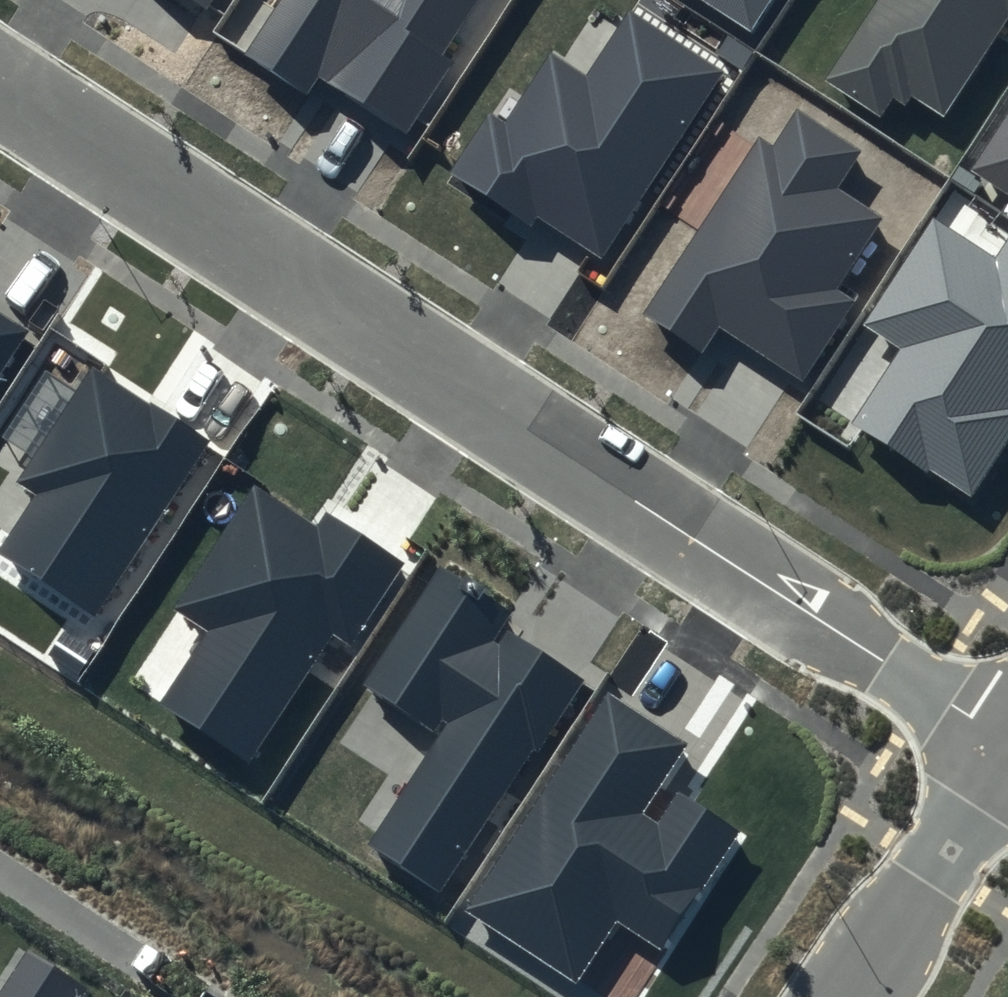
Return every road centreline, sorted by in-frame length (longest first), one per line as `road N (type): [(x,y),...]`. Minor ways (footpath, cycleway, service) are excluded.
road 1 (residential): [(0,76),(1007,743)]
road 2 (residential): [(855,996),(1007,762)]

